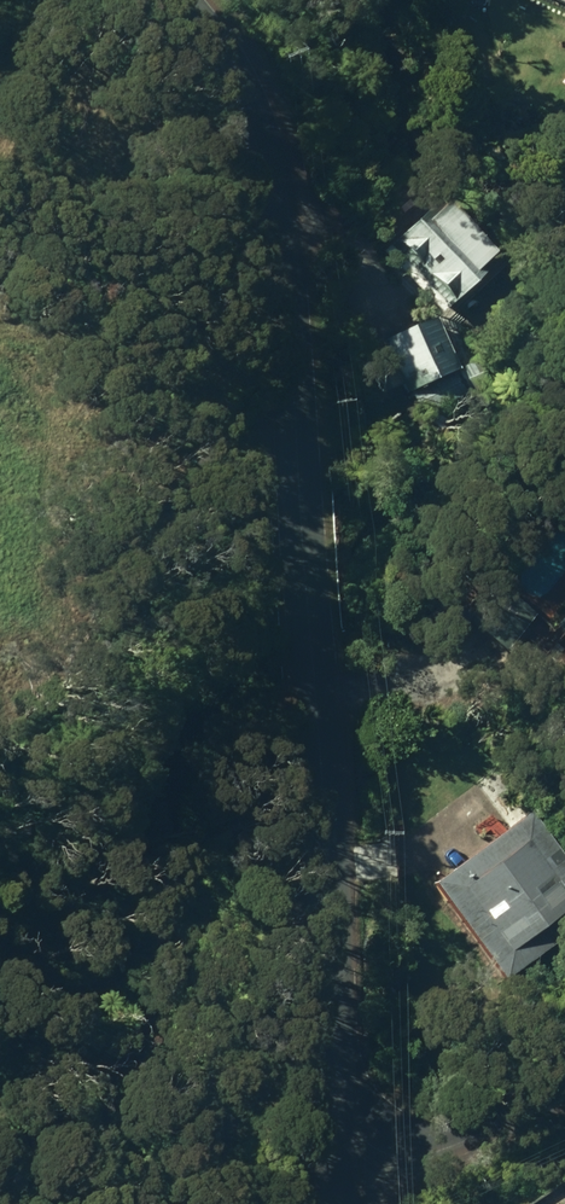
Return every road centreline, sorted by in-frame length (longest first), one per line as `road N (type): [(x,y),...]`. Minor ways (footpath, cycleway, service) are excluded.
road 1 (residential): [(215,0),(284,89),(374,1132)]
road 2 (residential): [(374,1132),(451,1141),(564,1068)]

